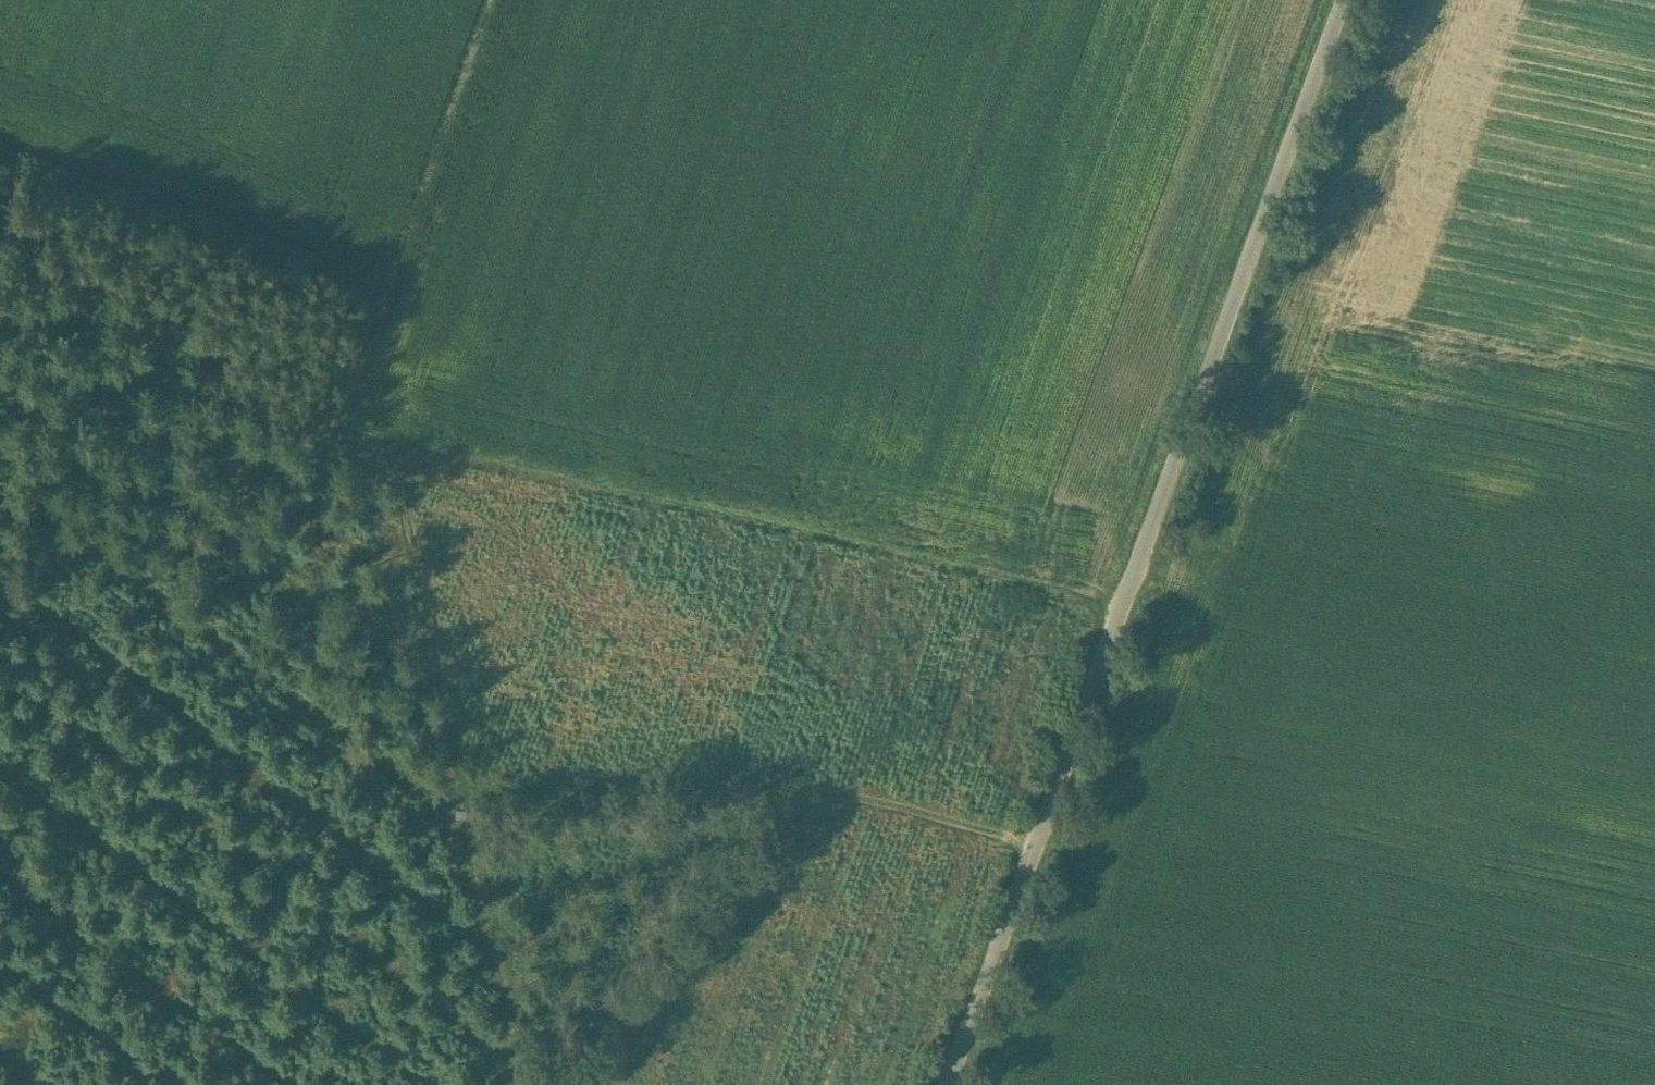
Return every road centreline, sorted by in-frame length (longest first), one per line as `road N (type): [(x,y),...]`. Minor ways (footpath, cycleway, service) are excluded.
road 1 (unclassified): [(939,1084),(1338,0)]
road 2 (track): [(1023,852),(886,807),(828,801),(804,808),(751,862),(636,1010),(546,1084)]

